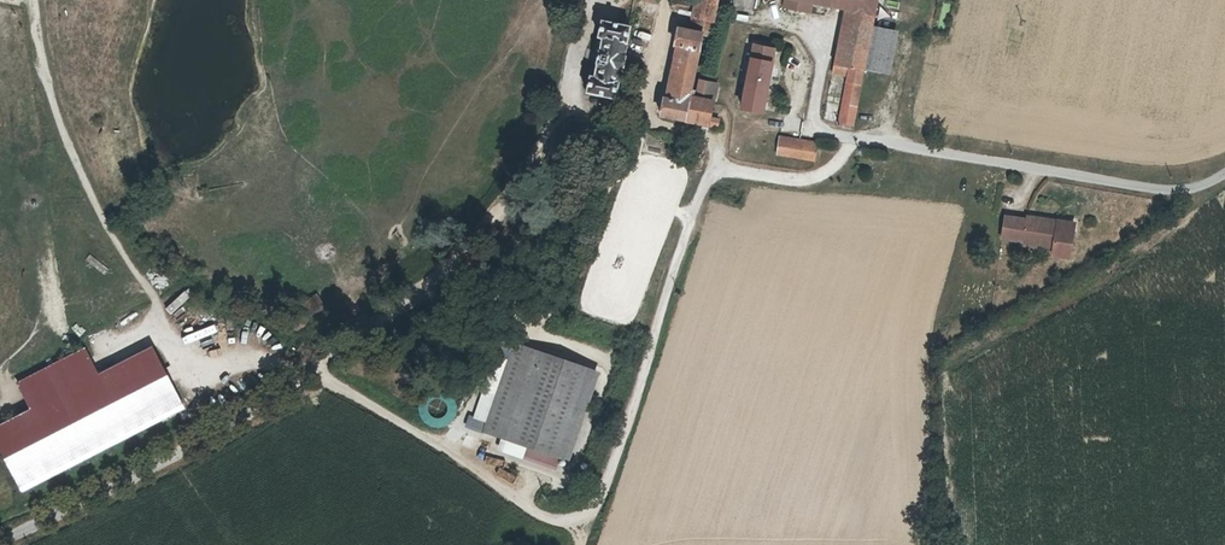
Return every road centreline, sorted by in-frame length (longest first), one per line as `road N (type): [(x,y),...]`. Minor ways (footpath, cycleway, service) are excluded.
road 1 (track): [(538,168),(459,281),(332,383),(455,454),(543,518),(570,521),(596,509),(714,159),(737,132),(773,125),(884,142),(905,35)]
road 2 (track): [(33,0),(72,155),(180,343),(275,360),(305,397)]
road 3 (unclassified): [(332,383),(7,544)]
road 4 (unclassified): [(884,142),(1169,192),(1224,171)]

